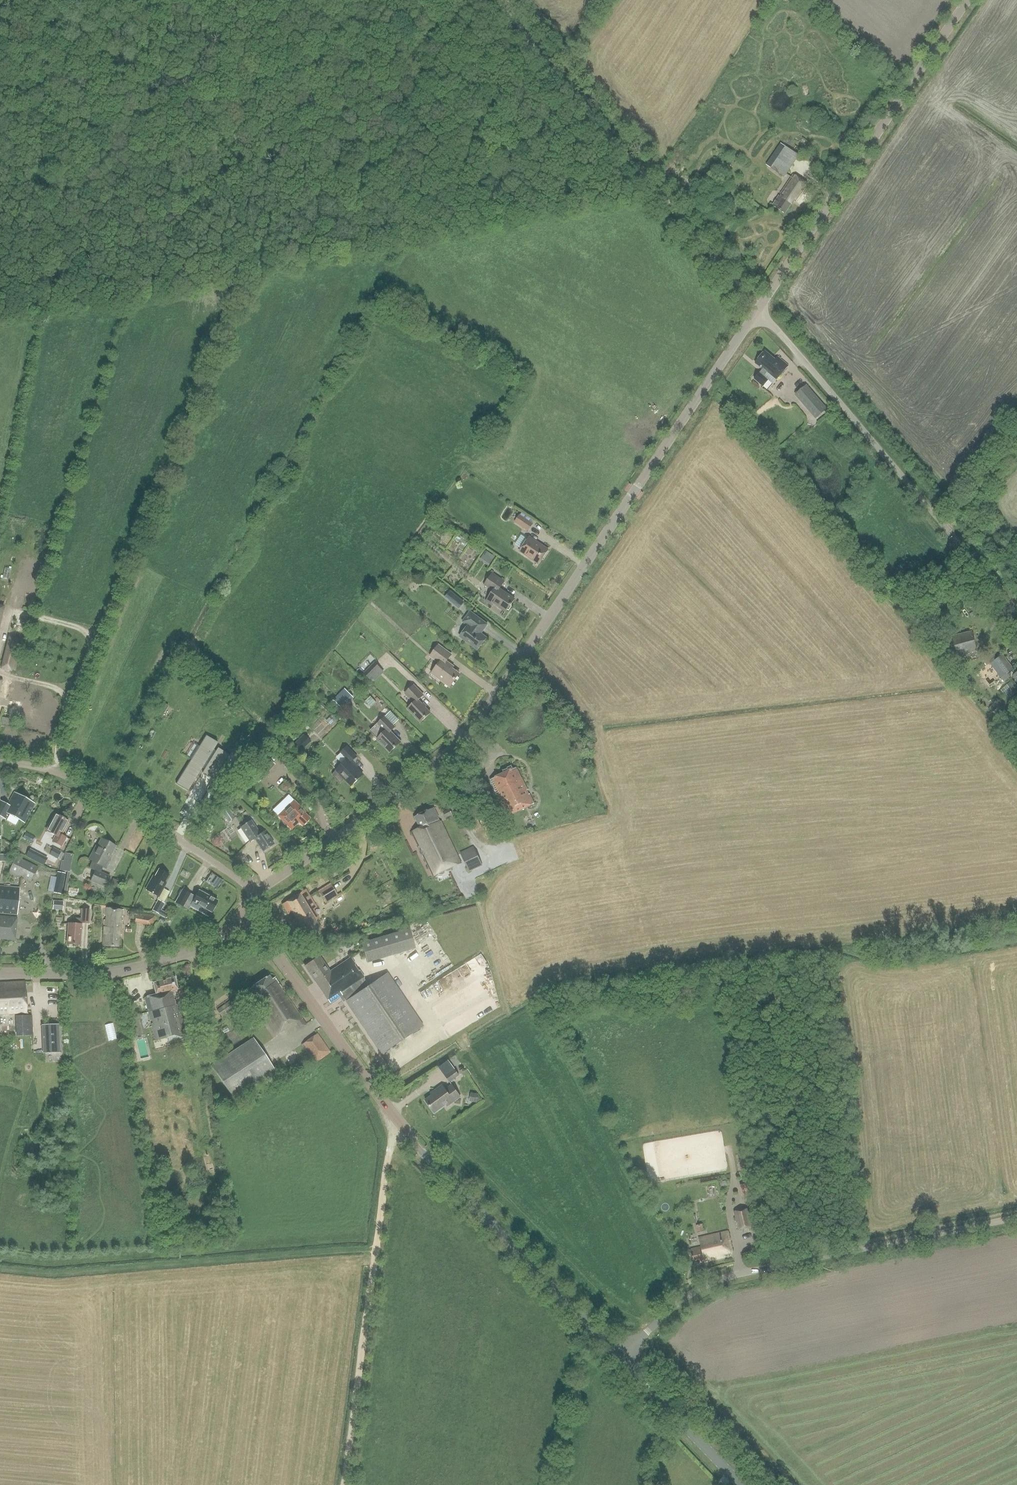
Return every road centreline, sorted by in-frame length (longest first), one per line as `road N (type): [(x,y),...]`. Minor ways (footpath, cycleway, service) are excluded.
road 1 (tertiary): [(257,892),(466,736),(759,308)]
road 2 (tertiary): [(620,1359),(422,1150),(271,947),(237,920)]
road 3 (unclassified): [(620,1359),(674,1306),(715,1280),(1016,1218)]
road 4 (track): [(759,308),(494,0)]
road 5 (unclassified): [(1016,611),(759,308)]
road 6 (tertiary): [(759,308),(967,0)]
road 7 (track): [(346,1484),(395,1117)]
road 8 (residential): [(257,892),(66,776),(0,763)]
road 9 (tertiary): [(0,973),(120,972),(209,943),(237,920)]
road 10 (tertiary): [(740,1484),(620,1359)]

